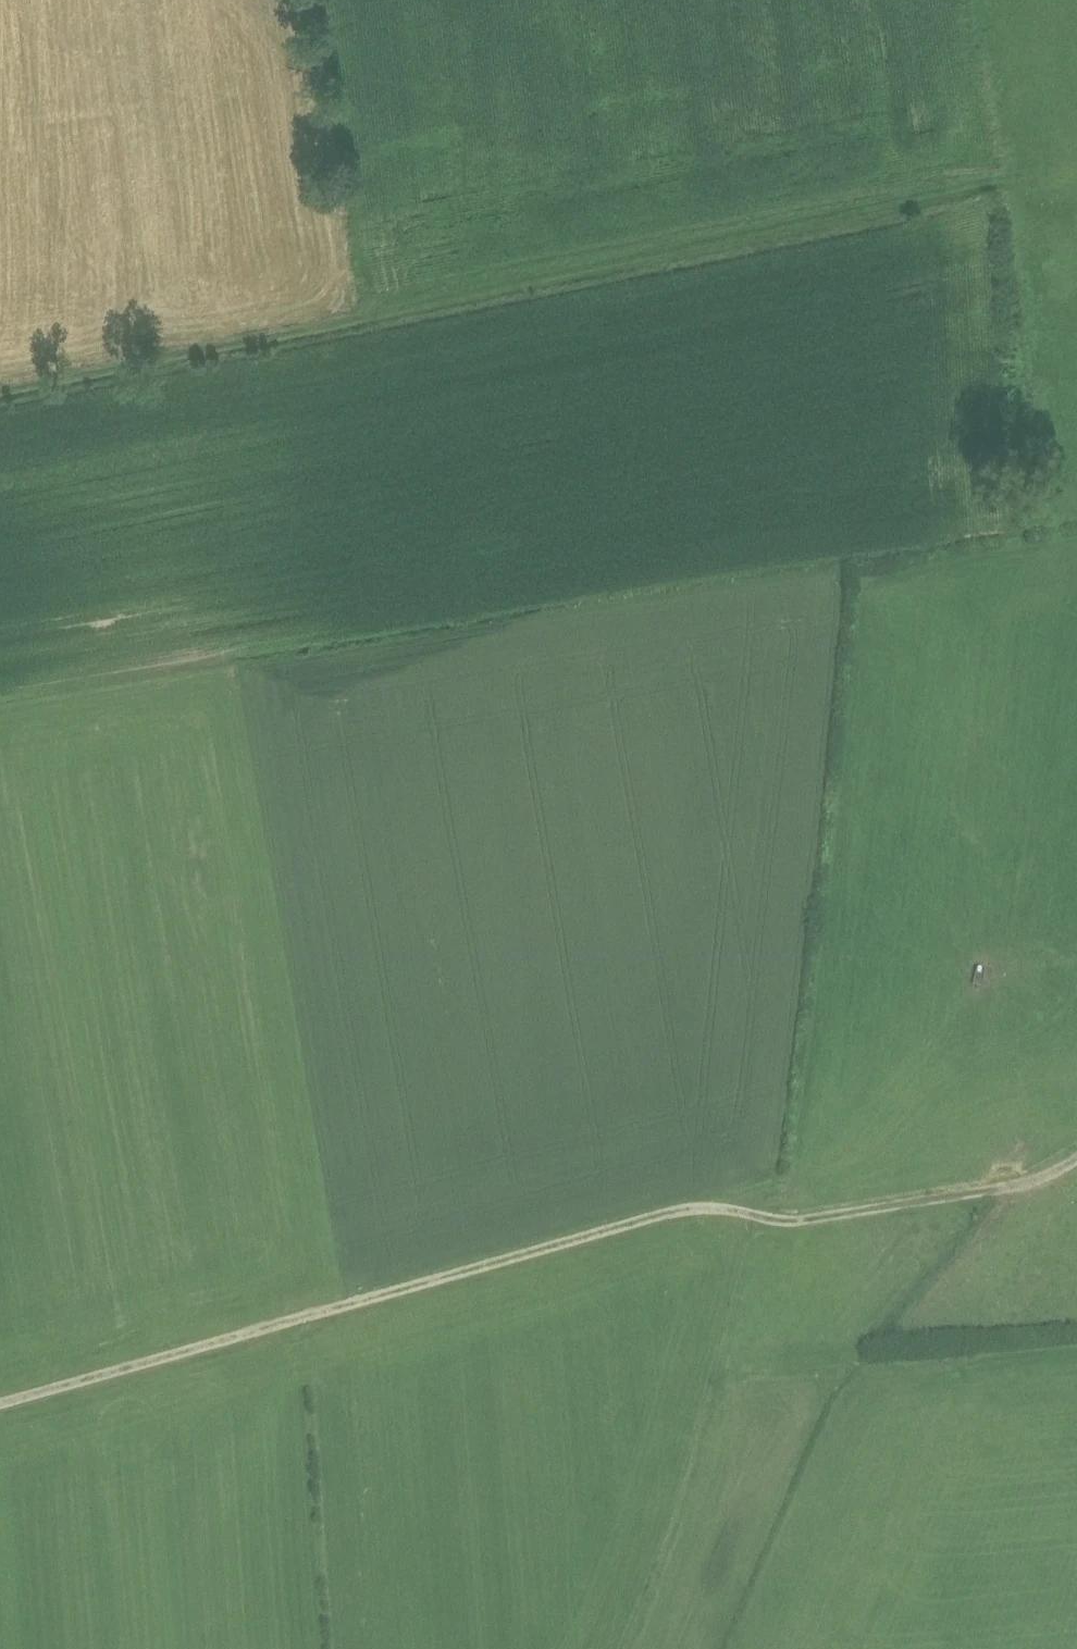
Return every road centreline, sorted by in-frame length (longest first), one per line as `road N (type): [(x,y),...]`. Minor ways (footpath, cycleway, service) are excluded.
road 1 (unclassified): [(0,1399),(296,1314)]

